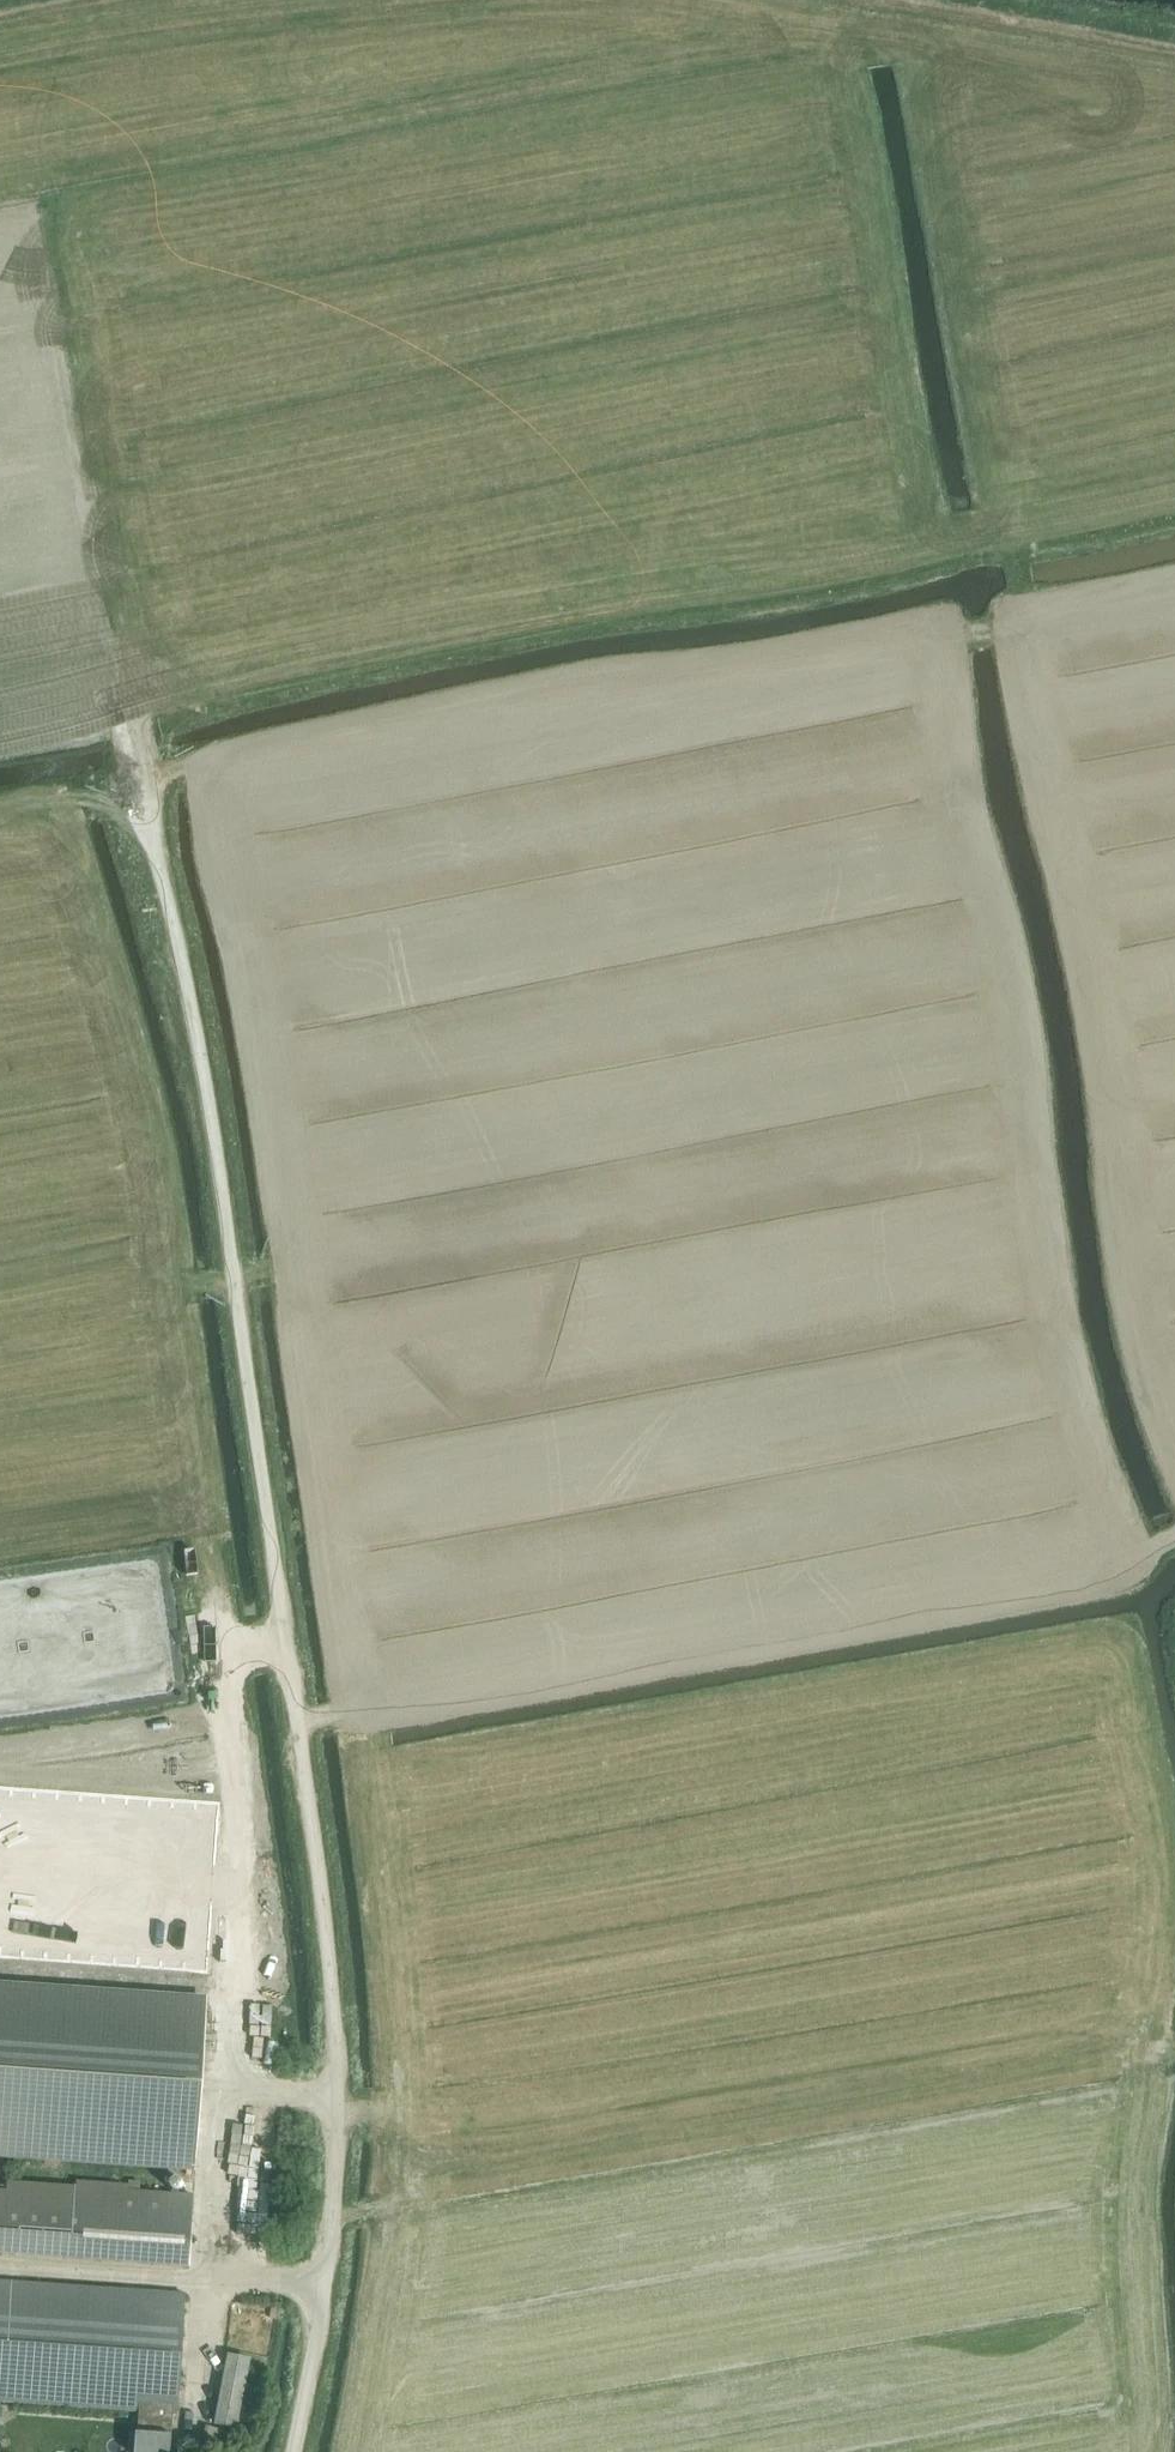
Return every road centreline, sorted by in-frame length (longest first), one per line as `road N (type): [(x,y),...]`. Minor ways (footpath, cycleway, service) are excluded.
road 1 (track): [(336,2093),(324,1922),(216,1153),(147,797)]
road 2 (unclassified): [(292,2451),(331,2219),(336,2093)]
road 3 (track): [(286,1651),(230,1642),(203,1584)]

